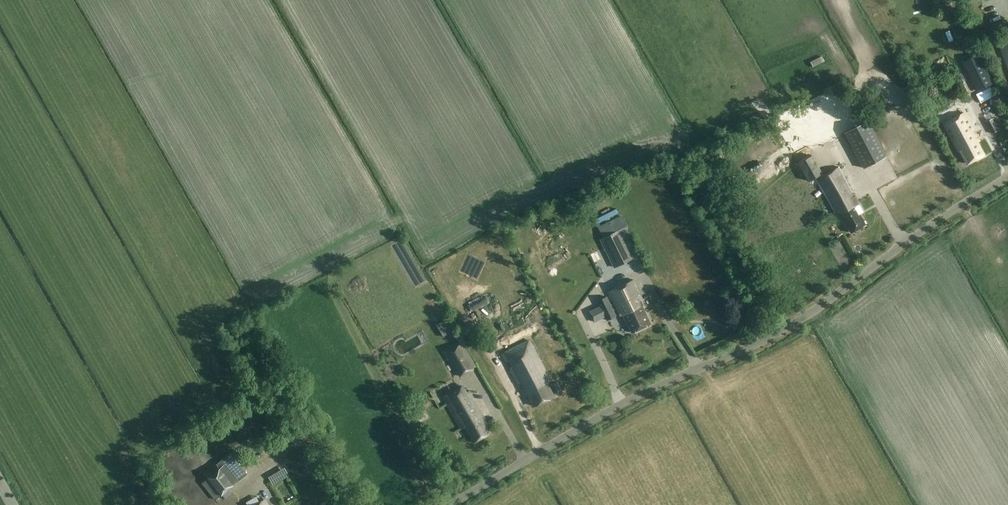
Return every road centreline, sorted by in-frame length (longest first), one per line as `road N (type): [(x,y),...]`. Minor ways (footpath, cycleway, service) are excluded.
road 1 (unclassified): [(1007,178),(792,326),(627,401),(452,504)]

